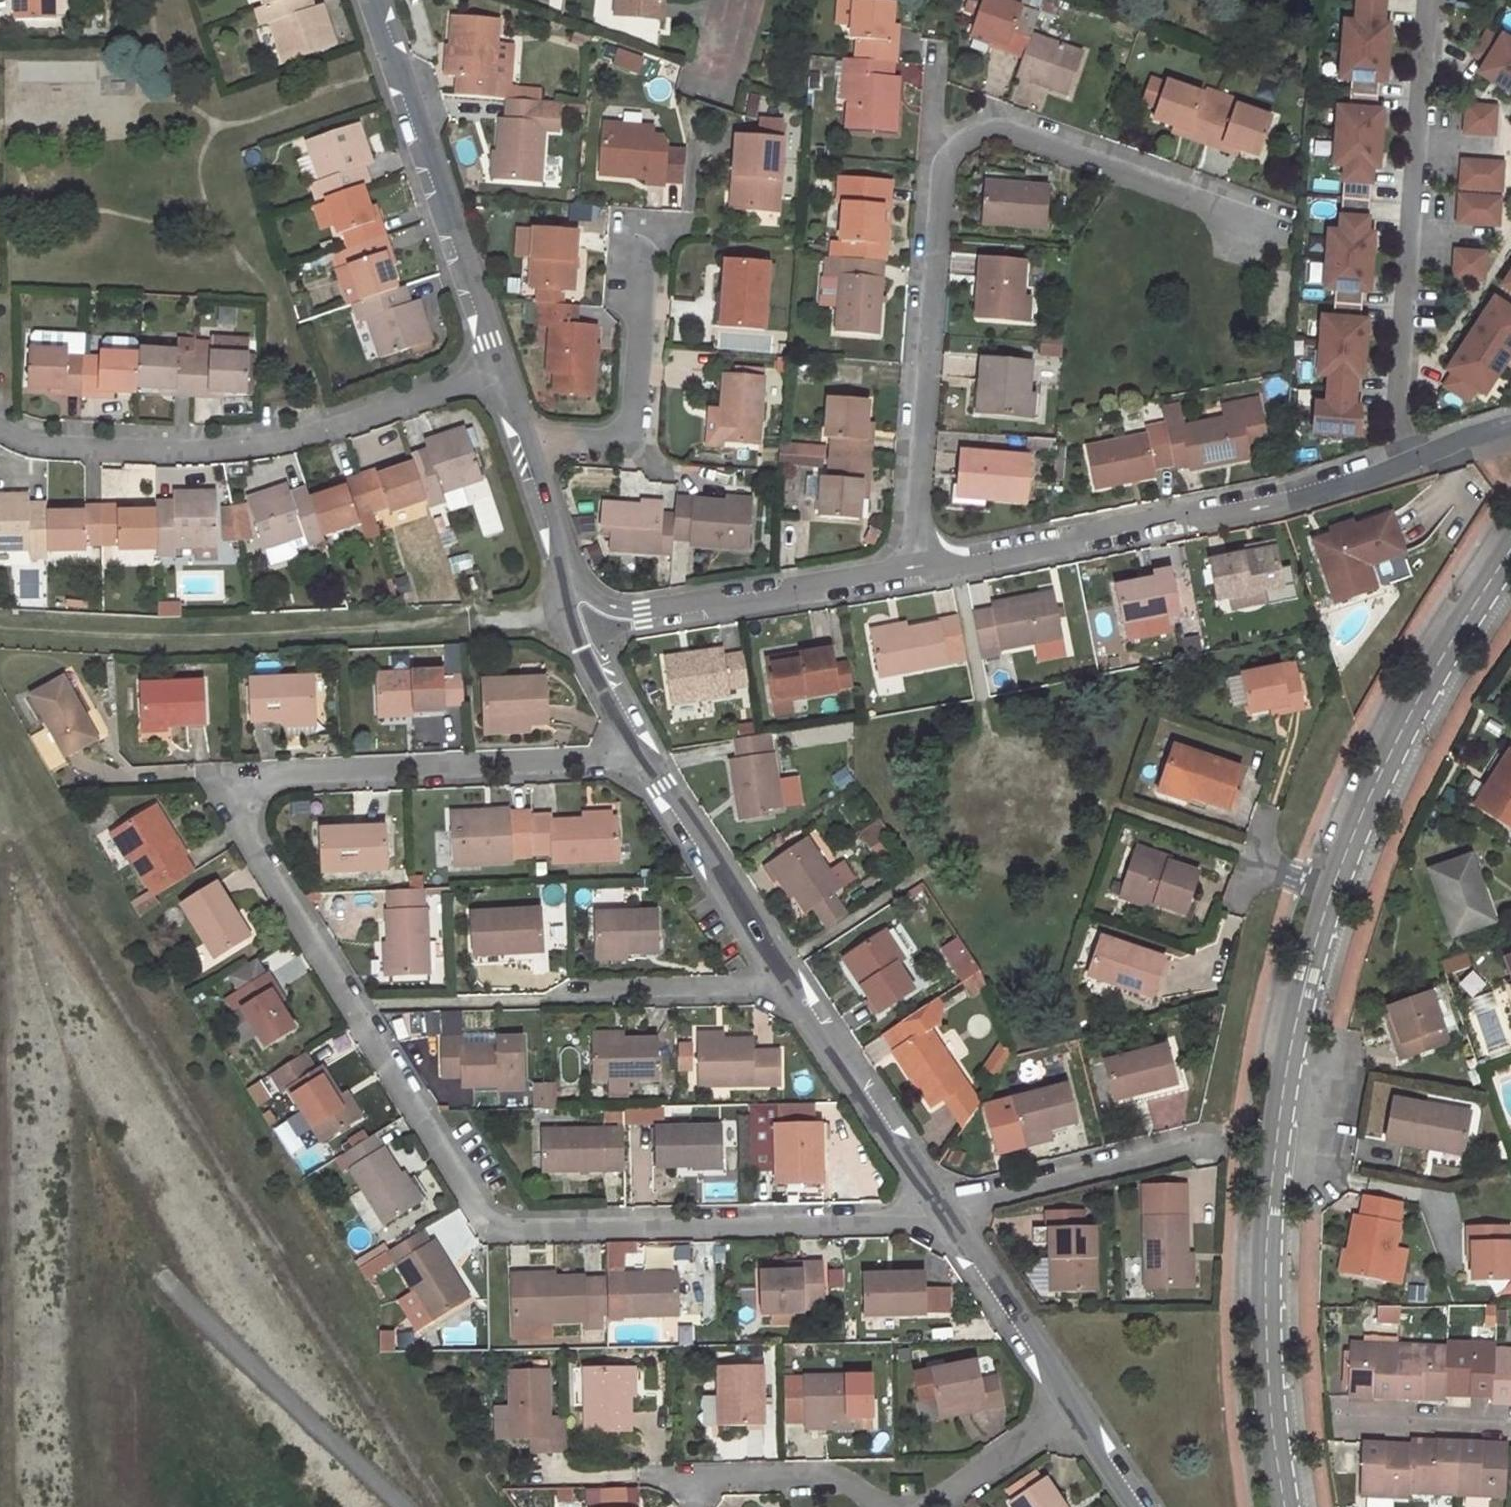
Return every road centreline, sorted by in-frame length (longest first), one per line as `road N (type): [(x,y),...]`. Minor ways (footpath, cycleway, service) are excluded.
road 1 (residential): [(943,1215),(558,1235),(501,1229),(471,1202),(244,826),(254,793),(279,778),(599,764),(641,755)]
road 2 (residential): [(1330,889),(1280,1104),(1267,1228),(1267,1370),(1285,1506)]
road 3 (track): [(566,613),(127,637),(0,625)]
road 4 (residential): [(504,371),(226,454),(76,450),(0,433)]
road 5 (residential): [(1411,460),(1218,518),(1178,513),(1084,532),(1066,549),(959,570),(921,565)]
road 6 (residential): [(1411,460),(1400,402),(1431,0)]
road 7 (residential): [(952,161),(917,517),(921,565)]
road 8 (unclassified): [(504,371),(378,0)]
road 9 (residential): [(1510,545),(1404,723),(1330,889)]
road 10 (residential): [(921,565),(814,583),(788,600),(725,610),(700,601),(619,608),(572,581)]
road 11 (residential): [(1246,222),(1010,138),(980,139),(952,161)]
road 12 (unclassified): [(943,1215),(784,976)]
road 13 (residential): [(534,447),(626,433),(640,252)]
road 14 (residential): [(1204,1144),(943,1215)]
road 15 (unclassified): [(784,976),(641,755)]
road 16 (unclassified): [(1080,1411),(943,1215)]
road 17 (residential): [(568,994),(750,990),(784,976)]
road 18 (residential): [(671,1478),(833,1478),(856,1485),(880,1506)]
road 19 (unclassified): [(641,755),(566,613),(572,581)]
road 20 (residential): [(932,1506),(1080,1411)]
road 21 (residential): [(1510,1422),(1353,1415)]
road 22 (unclassified): [(572,581),(534,447)]

